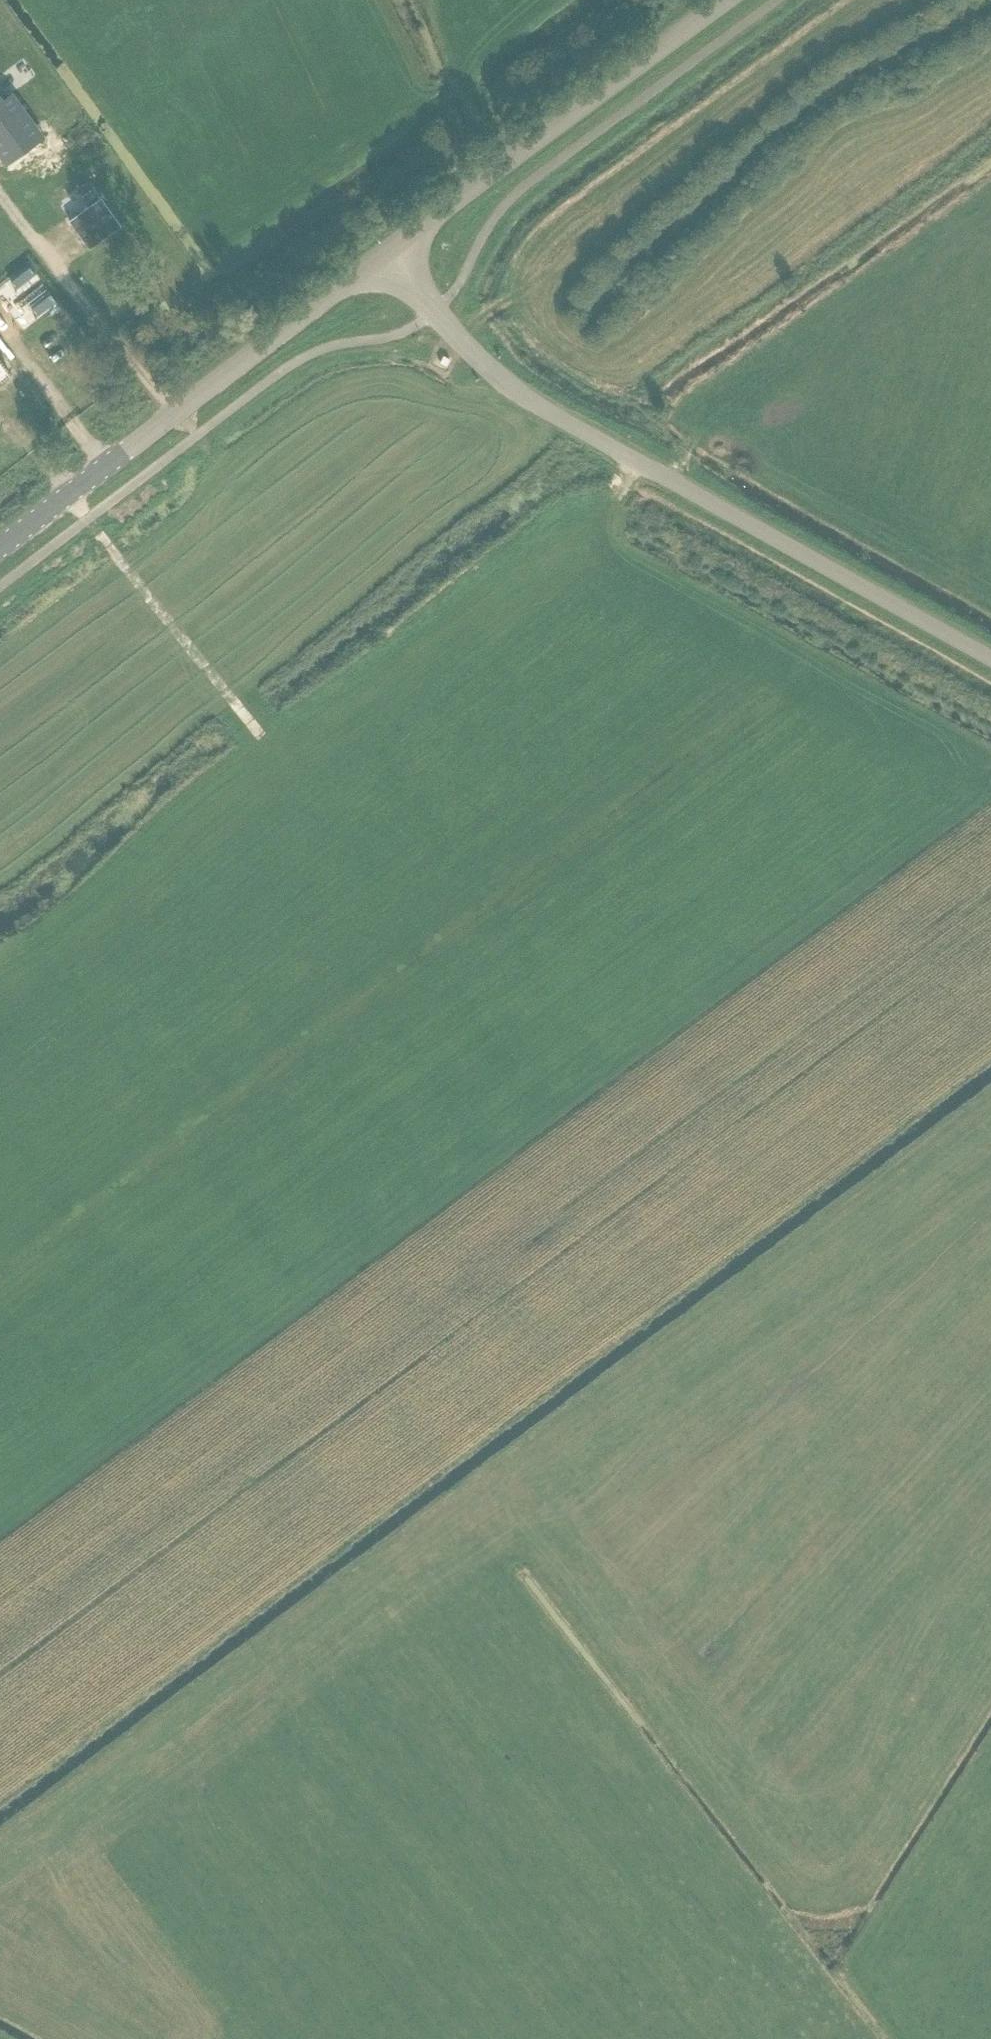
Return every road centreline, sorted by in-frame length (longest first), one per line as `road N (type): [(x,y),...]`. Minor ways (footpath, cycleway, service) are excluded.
road 1 (unclassified): [(990,657),(528,398),(484,365),(389,252)]
road 2 (secondary): [(0,547),(389,252)]
road 3 (secondary): [(389,252),(728,0)]

